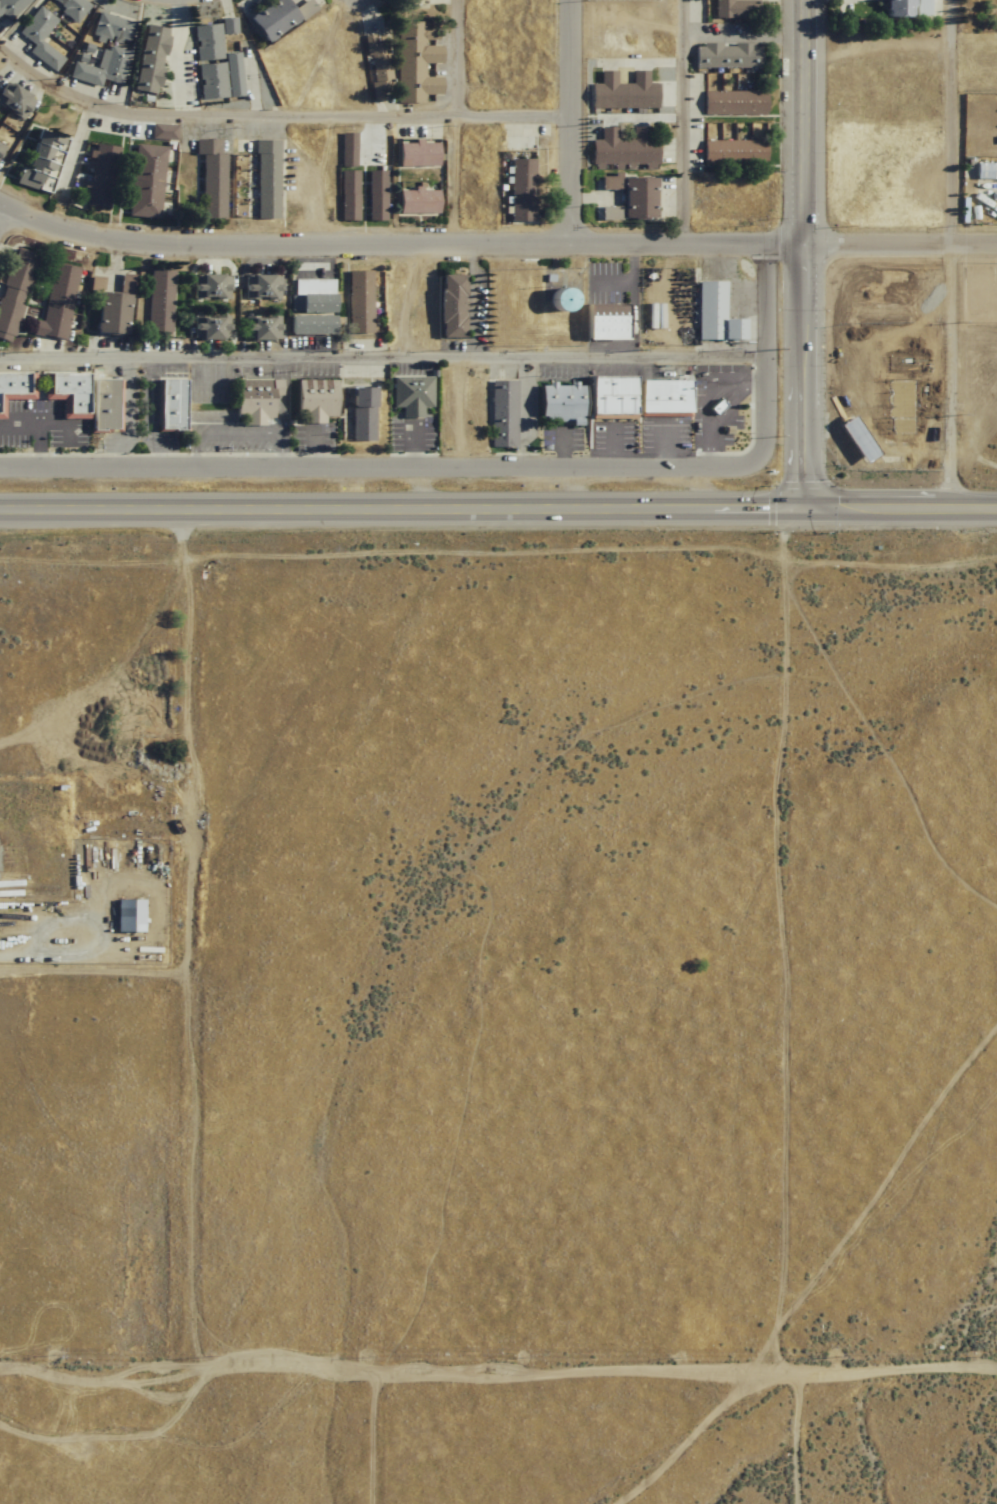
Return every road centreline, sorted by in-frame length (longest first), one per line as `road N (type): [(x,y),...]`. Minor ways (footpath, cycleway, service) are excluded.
road 1 (track): [(797,509),(786,531),(786,726),(778,789),(786,985),(778,1362),(800,1386),(798,1503)]
road 2 (residential): [(996,247),(184,252),(111,248),(0,216)]
road 3 (track): [(208,1366),(195,1330),(196,1085),(188,1031),(194,836),(182,510)]
road 4 (primary): [(0,510),(797,509)]
road 5 (track): [(996,1370),(453,1376),(271,1361),(208,1366)]
road 6 (residential): [(761,455),(738,467),(0,467)]
road 7 (secondary): [(797,509),(806,489),(805,0)]
road 8 (residential): [(566,0),(570,245)]
road 9 (residential): [(767,244),(768,433),(761,455)]
road 10 (track): [(0,1365),(208,1366)]
road 11 (primary): [(797,509),(996,510)]

